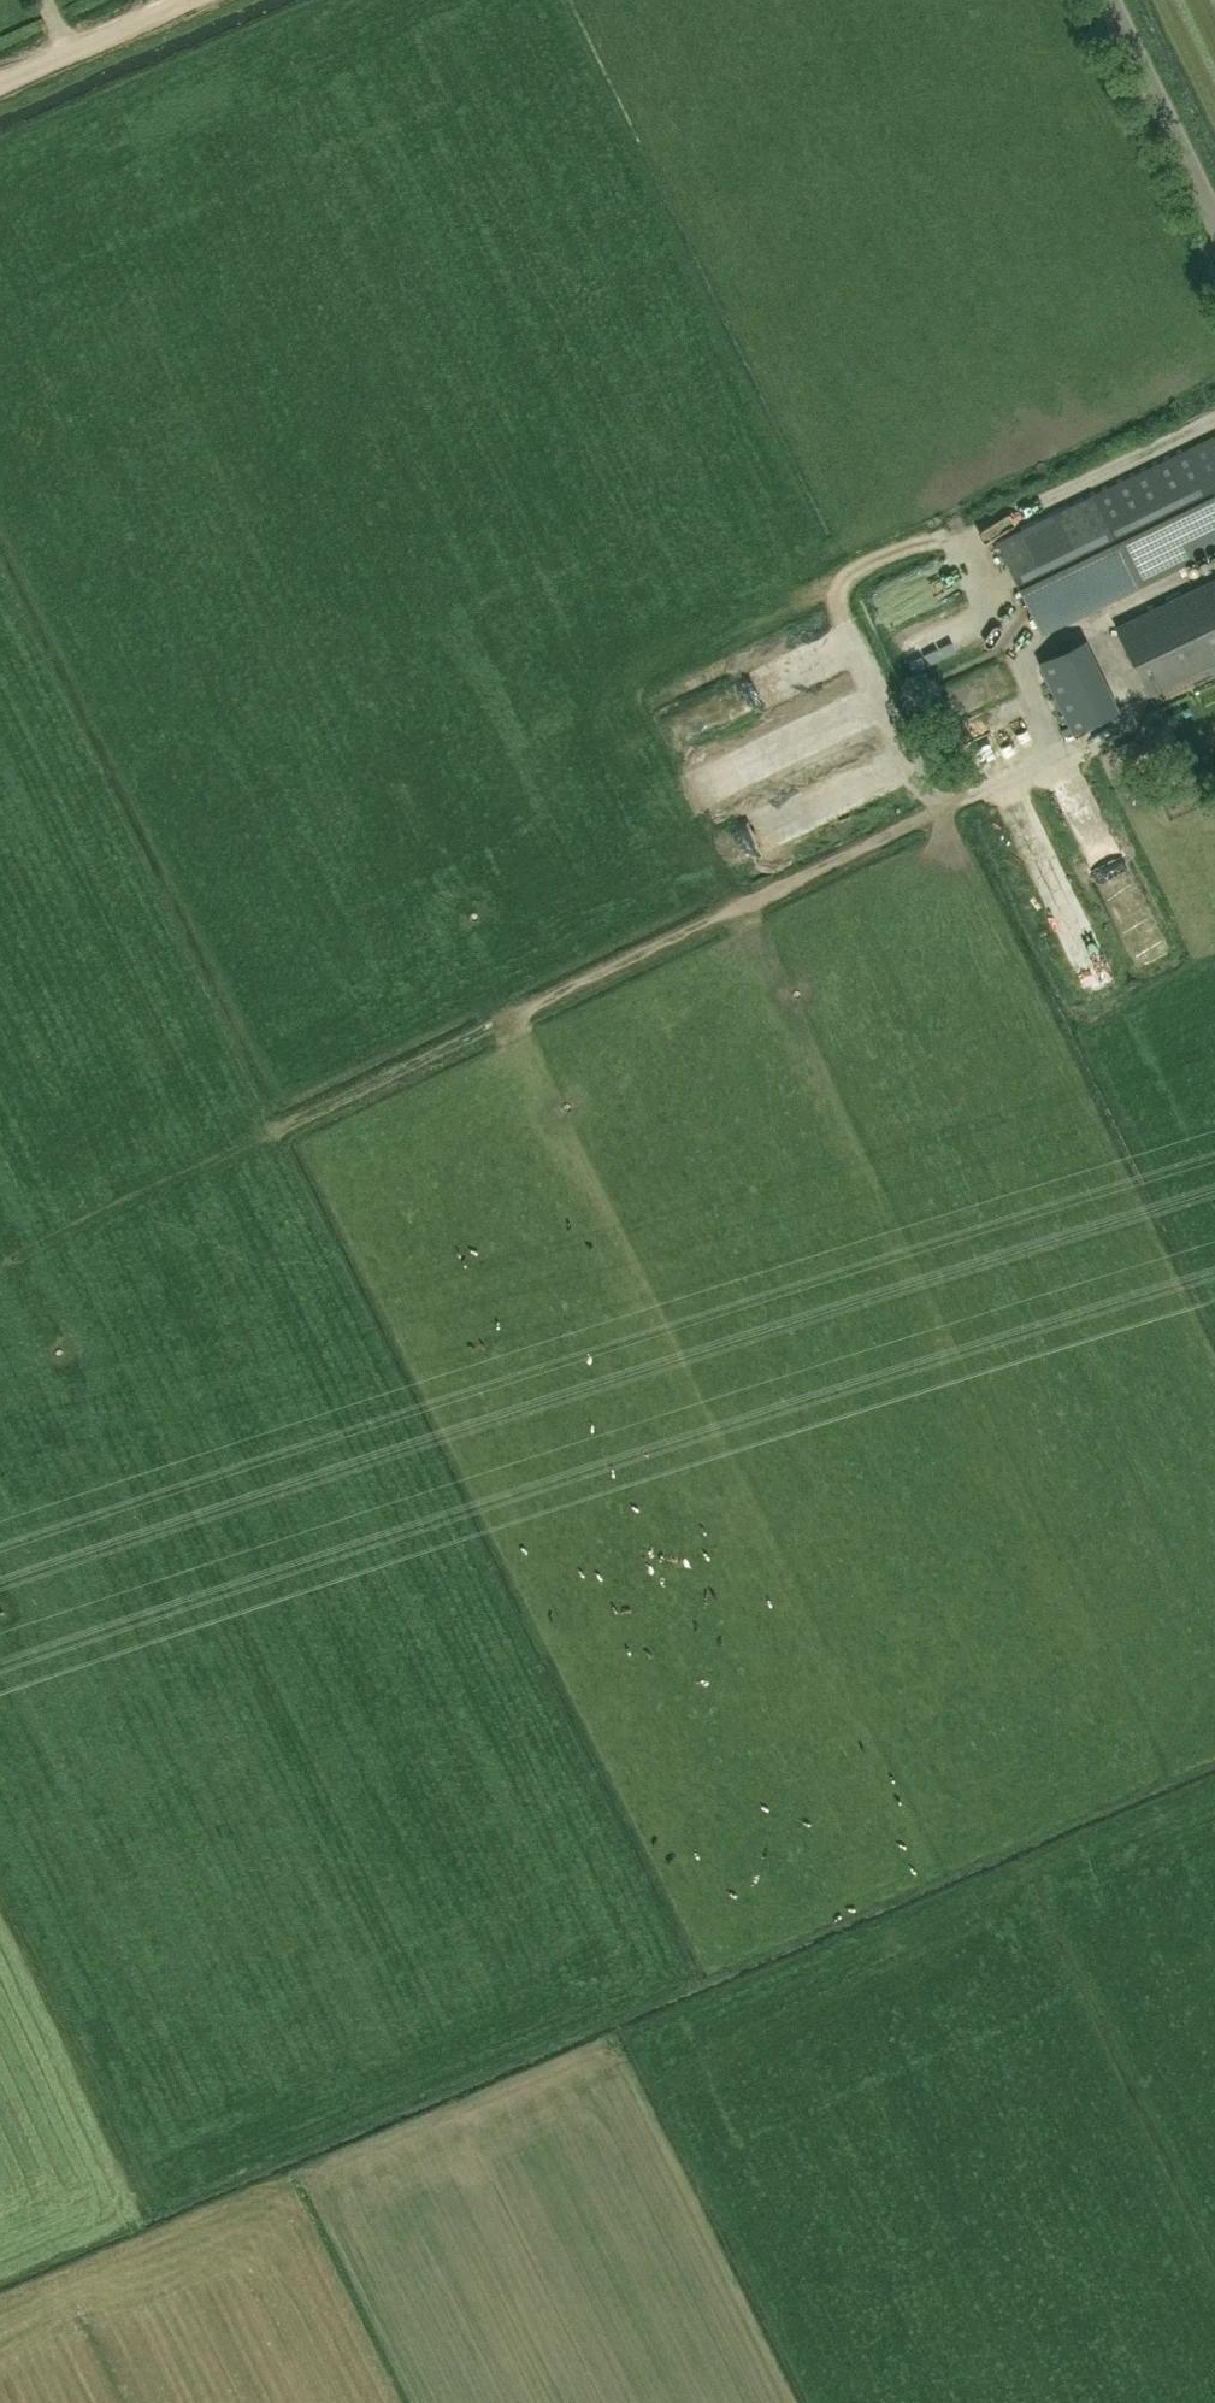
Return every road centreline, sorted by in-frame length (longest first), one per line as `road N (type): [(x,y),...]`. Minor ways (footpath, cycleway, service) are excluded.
road 1 (unclassified): [(1214,209),(1117,0)]
road 2 (unclassified): [(0,83),(186,0)]

